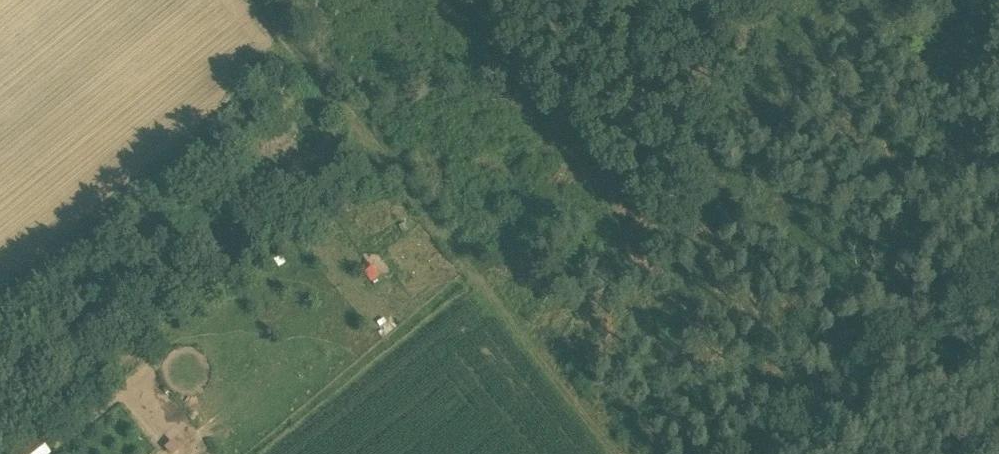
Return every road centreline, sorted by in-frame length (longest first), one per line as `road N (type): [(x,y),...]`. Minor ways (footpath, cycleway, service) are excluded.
road 1 (track): [(626,453),(262,0)]
road 2 (track): [(998,264),(763,453)]

